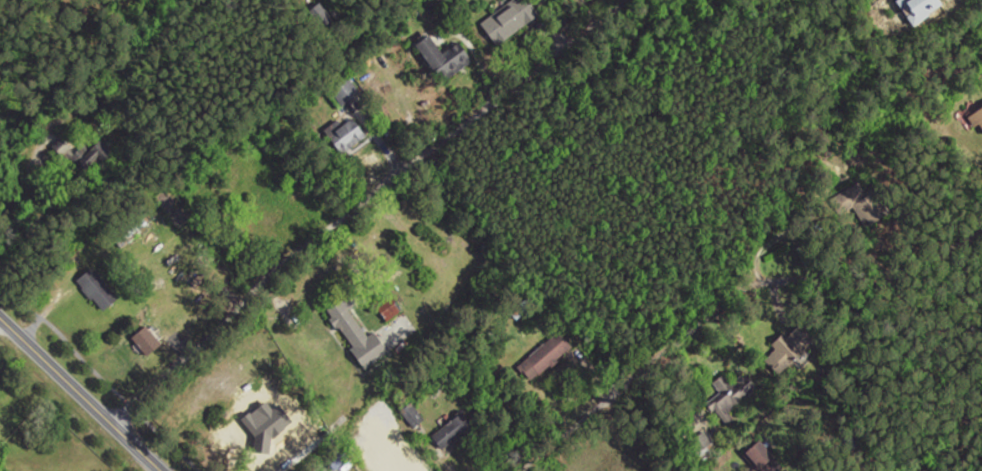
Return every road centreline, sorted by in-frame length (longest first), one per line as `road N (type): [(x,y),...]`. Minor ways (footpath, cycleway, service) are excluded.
road 1 (residential): [(616,0),(387,181),(109,423)]
road 2 (residential): [(981,232),(883,280),(749,282),(513,470)]
road 3 (primary): [(0,321),(160,470)]

